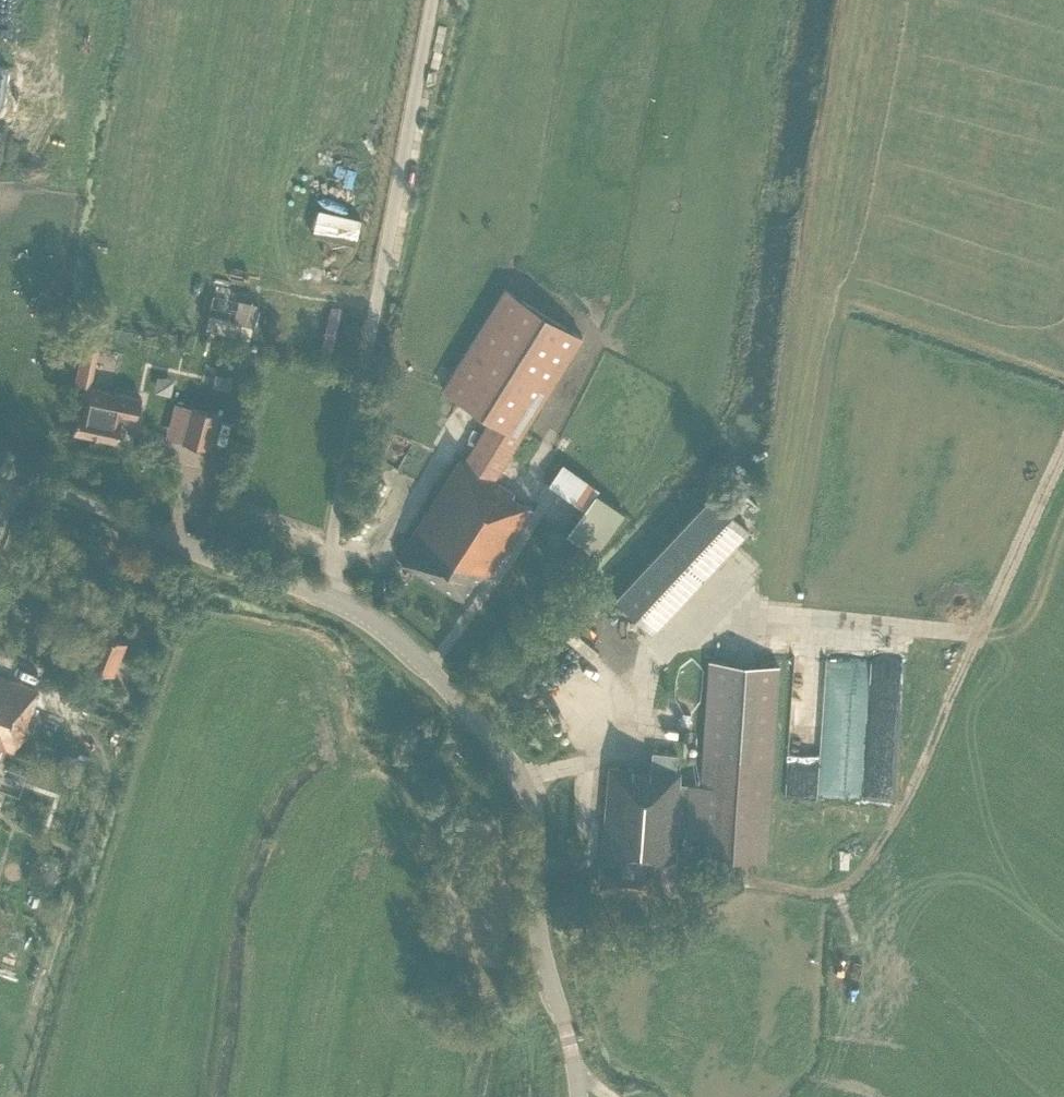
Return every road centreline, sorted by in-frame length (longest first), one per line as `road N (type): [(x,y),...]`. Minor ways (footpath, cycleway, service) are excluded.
road 1 (unclassified): [(326,595),(432,0)]
road 2 (tertiary): [(579,1096),(541,940),(534,819),(522,772),(374,619),(326,595)]
road 3 (track): [(741,610),(975,631),(1063,445)]
road 4 (tertiary): [(326,595),(212,560),(82,501),(0,479)]

